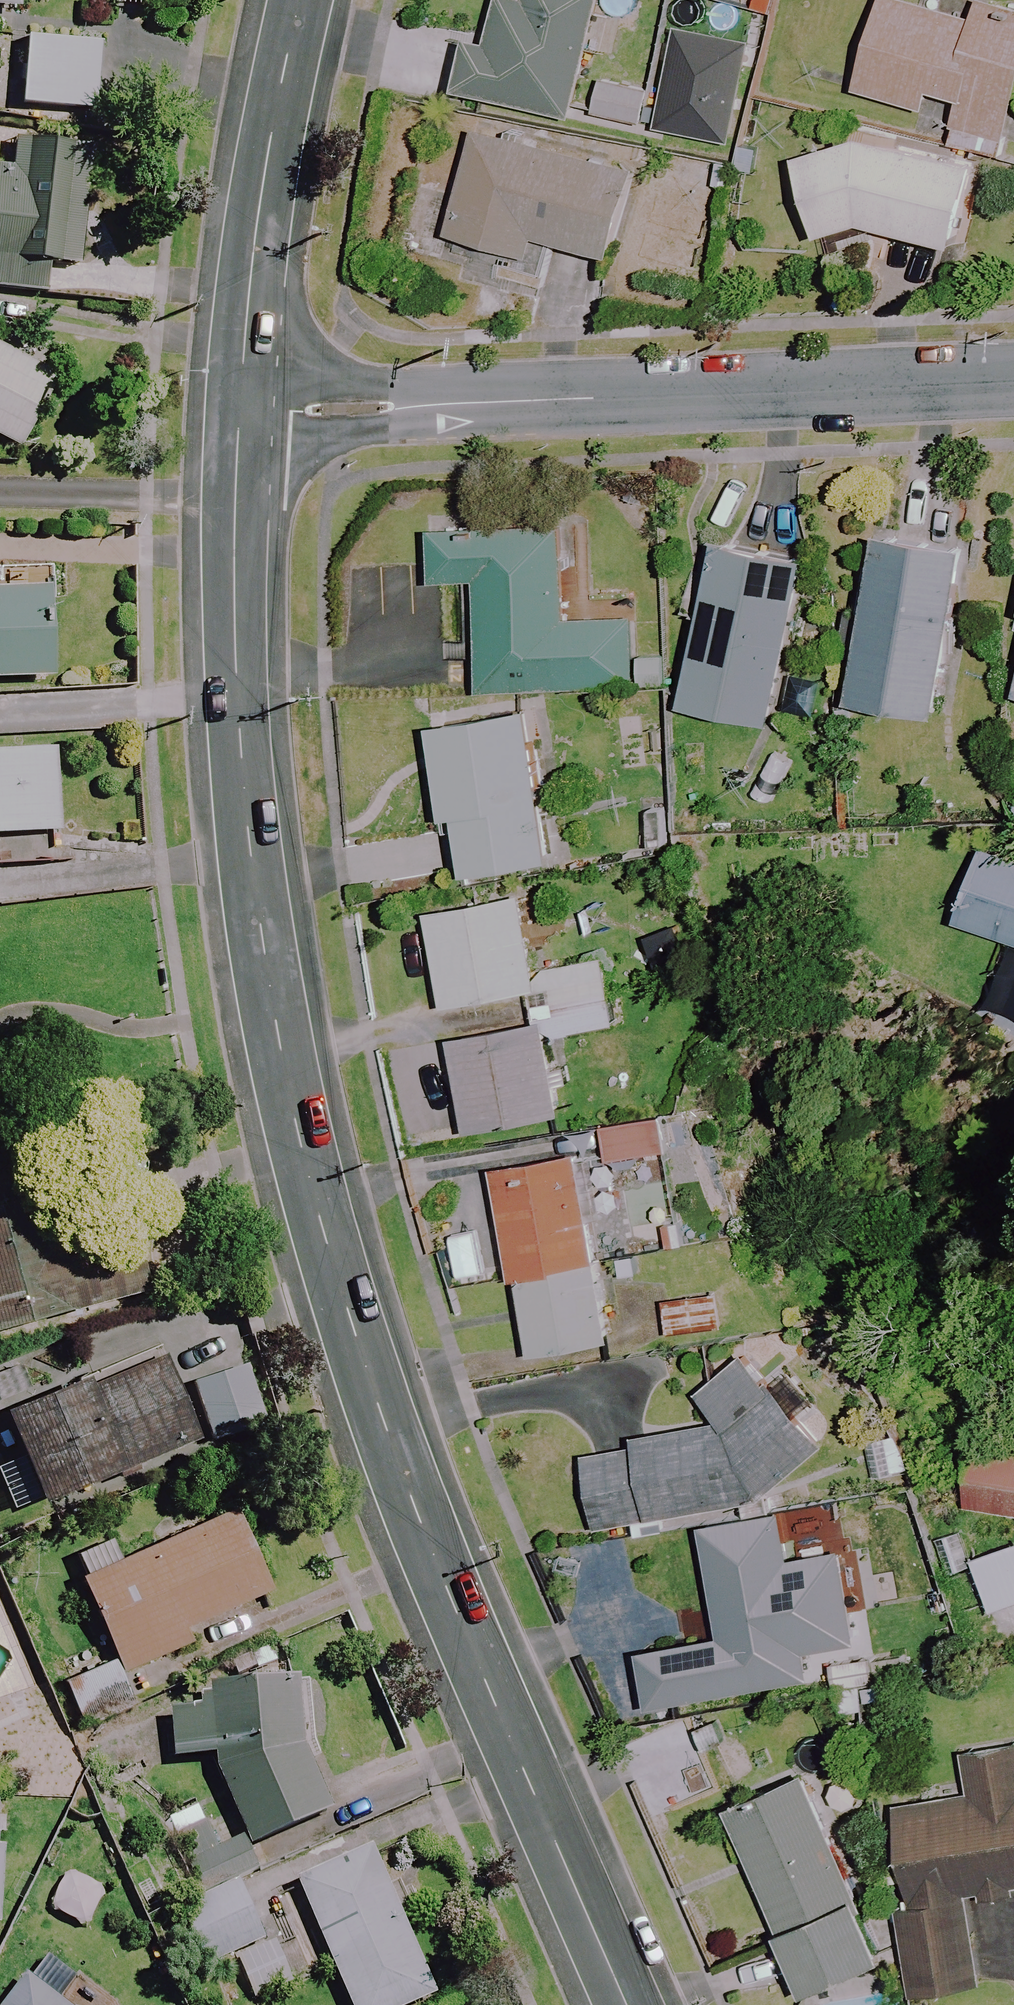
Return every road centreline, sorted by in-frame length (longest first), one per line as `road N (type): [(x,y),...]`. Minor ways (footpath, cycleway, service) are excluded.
road 1 (residential): [(238,415),(235,674),(248,839),(299,1132),(401,1469),(625,2004)]
road 2 (residential): [(238,415),(1013,379)]
road 3 (residential): [(298,0),(268,155),(238,415)]

